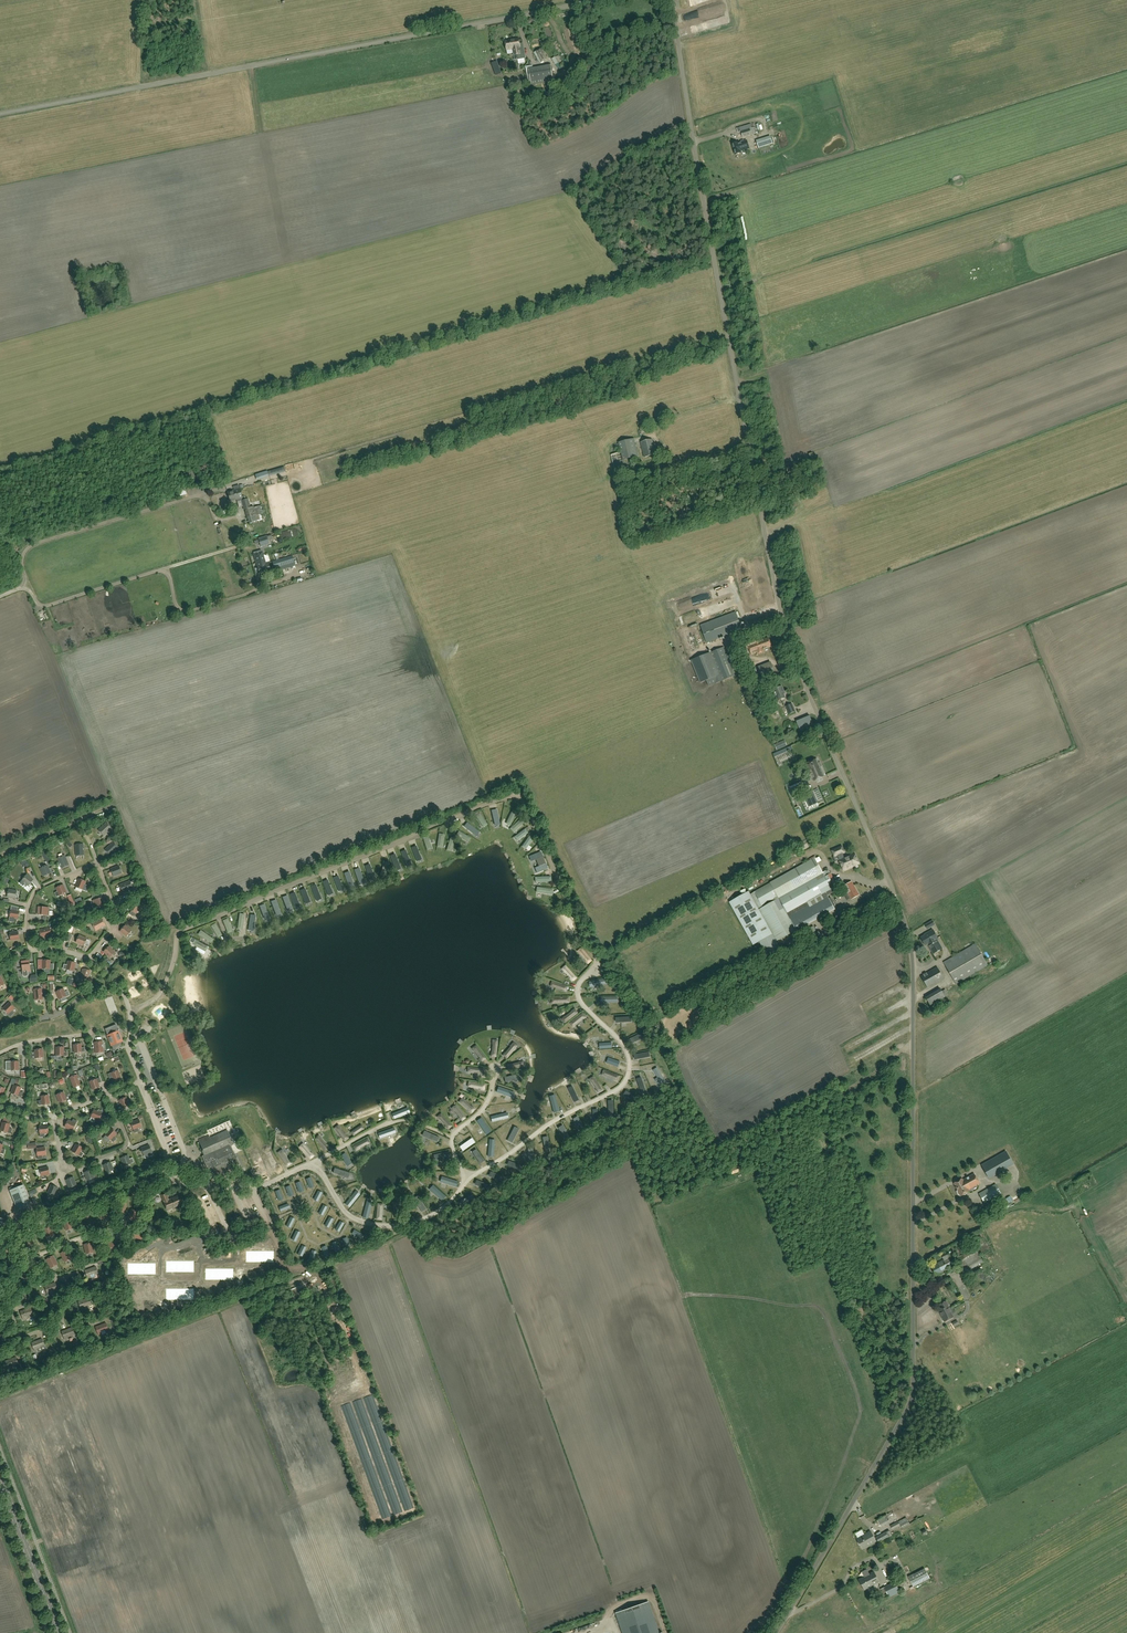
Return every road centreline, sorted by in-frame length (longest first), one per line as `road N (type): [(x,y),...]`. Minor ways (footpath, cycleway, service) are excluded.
road 1 (unclassified): [(777,1632),(912,1396),(912,961),(898,903),(782,620),(672,0)]
road 2 (unclassified): [(597,0),(0,114)]
road 3 (track): [(890,1059),(743,1157)]
road 4 (secondary): [(59,1632),(0,1478)]
road 5 (track): [(115,807),(0,856)]

